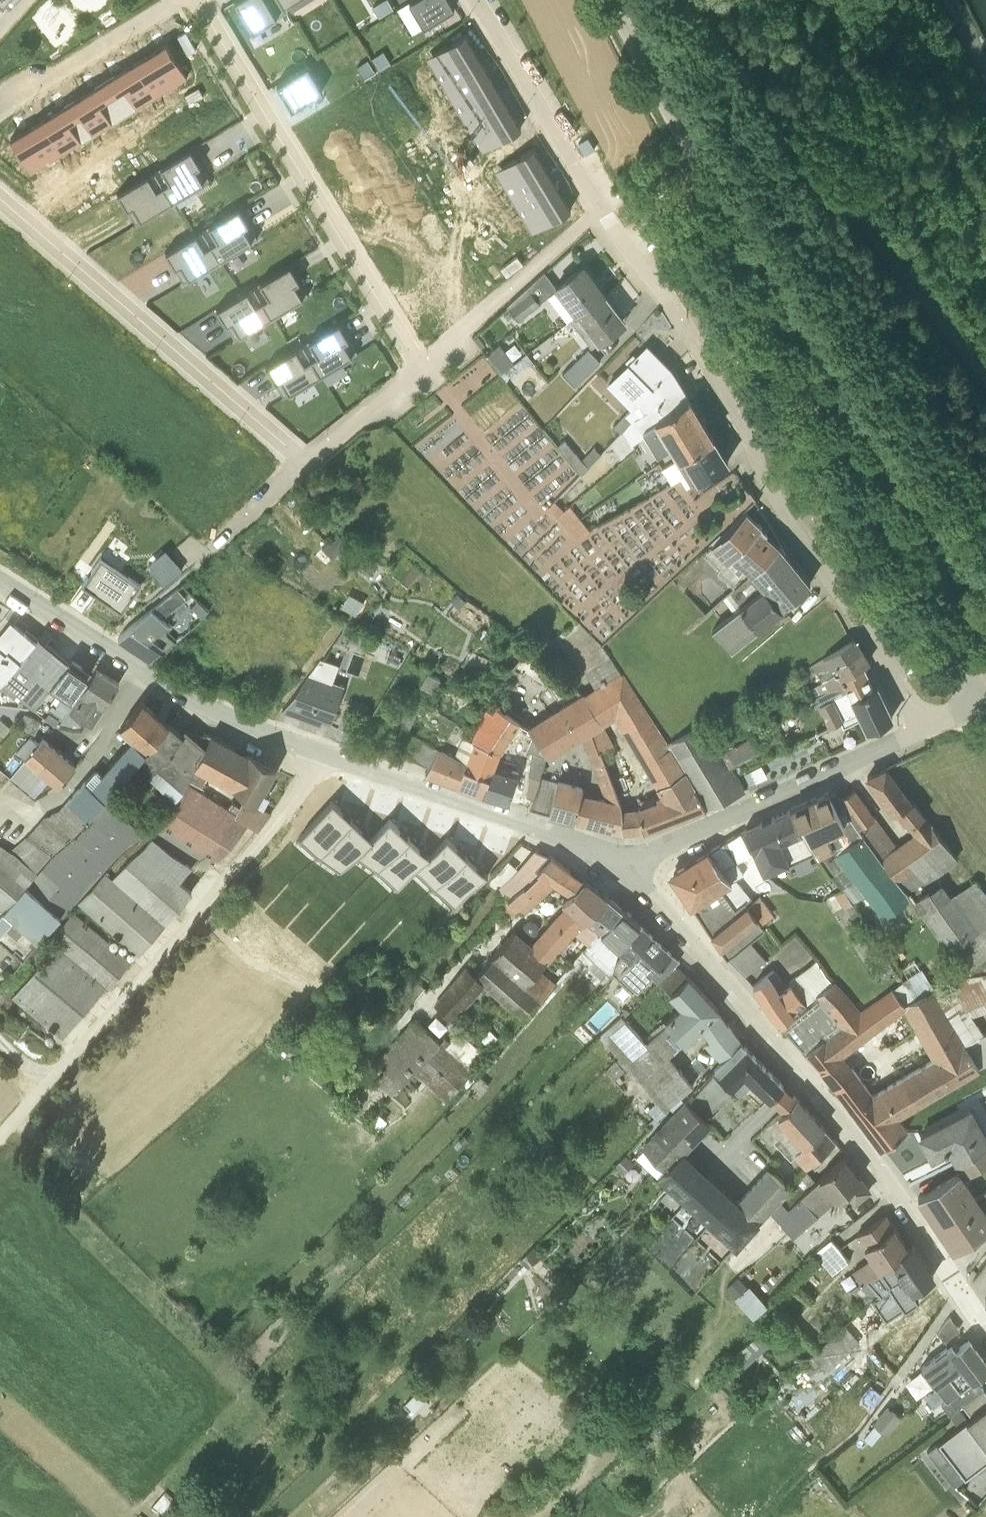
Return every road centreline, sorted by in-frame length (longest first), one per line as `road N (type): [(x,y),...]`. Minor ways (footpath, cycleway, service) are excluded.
road 1 (unclassified): [(985,681),(618,0)]
road 2 (residential): [(930,720),(774,489),(668,289),(599,197)]
road 3 (residential): [(985,1336),(861,1150),(629,867)]
road 4 (unclassified): [(0,1141),(332,751)]
road 5 (residential): [(208,0),(421,357)]
road 6 (residential): [(310,453),(0,184)]
road 7 (residential): [(0,574),(186,690),(332,751)]
road 8 (residential): [(629,867),(930,720)]
road 9 (residential): [(332,751),(629,867)]
road 10 (residential): [(421,357),(599,197)]
road 11 (residential): [(481,0),(599,197)]
road 12 (track): [(98,641),(234,521)]
road 13 (residential): [(1,90),(156,0)]
road 14 (residential): [(310,453),(421,357)]

